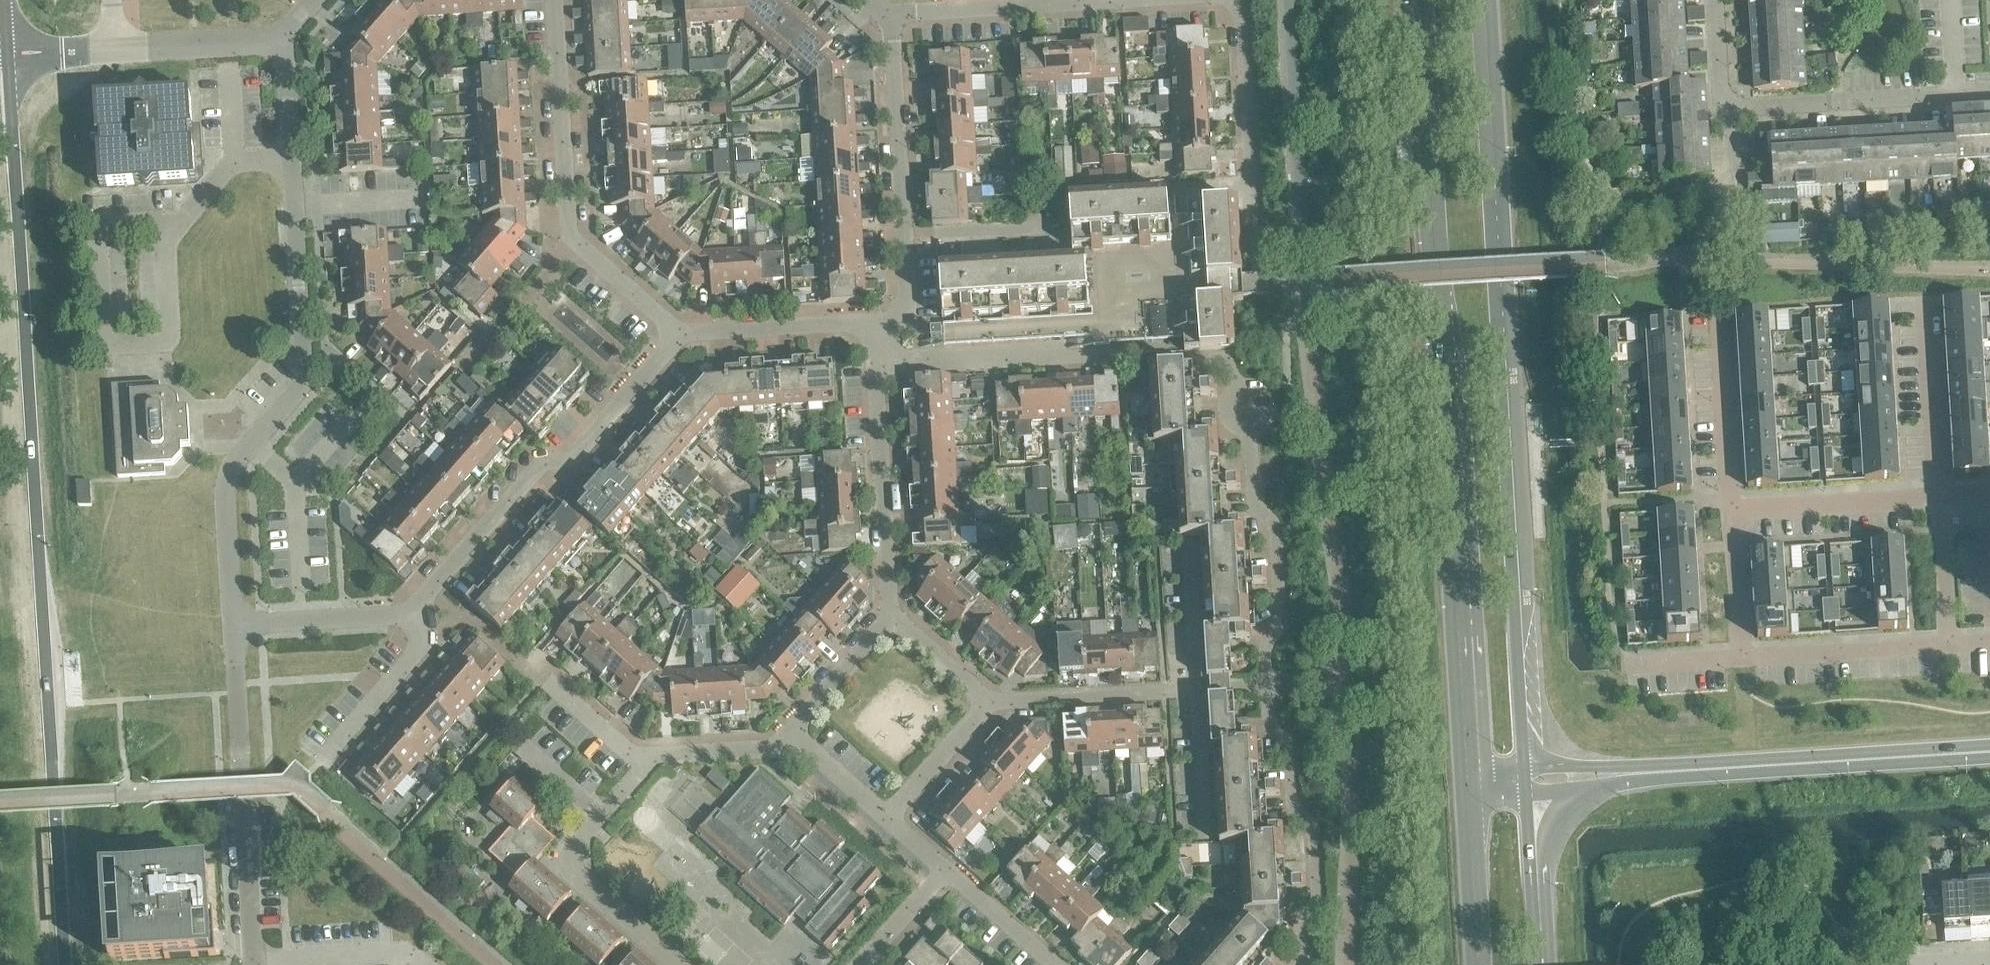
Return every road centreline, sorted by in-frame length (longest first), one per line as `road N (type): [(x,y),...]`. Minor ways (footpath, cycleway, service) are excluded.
road 1 (secondary): [(66,964),(10,54)]
road 2 (secondary): [(1418,0),(1467,782)]
road 3 (secondary): [(1527,767),(1488,0)]
road 4 (residential): [(230,625),(223,477),(303,388),(293,206)]
road 5 (residential): [(1230,0),(1245,21),(1255,240),(1245,252),(1179,256),(1137,357)]
road 6 (residential): [(1265,681),(1265,649),(1283,619),(1275,524),(1251,498),(1249,409),(1226,355),(1137,357)]
road 7 (tertiary): [(1593,776),(1989,751)]
road 8 (residential): [(409,616),(544,462),(572,459),(675,333)]
road 9 (residential): [(256,964),(230,625)]
road 10 (residential): [(883,326),(910,293),(889,18)]
road 11 (residential): [(1296,964),(1312,929),(1312,831),(1290,795),(1287,747),(1265,718),(1265,681)]
road 12 (residential): [(678,964),(575,876),(585,834),(645,760)]
road 13 (residential): [(1718,110),(1989,90)]
road 14 (residential): [(1137,357),(1060,352),(881,365)]
road 15 (residential): [(893,618),(881,365)]
road 16 (residential): [(574,243),(565,235),(553,0)]
road 17 (residential): [(889,18),(1123,0)]
road 18 (residential): [(984,702),(1195,687)]
road 19 (residential): [(1736,657),(1947,645)]
road 20 (residential): [(883,326),(675,333)]
road 21 (residential): [(1728,511),(1933,495)]
road 22 (residential): [(1716,308),(1728,511)]
road 23 (residential): [(1920,296),(1933,495)]
road 24 (secondary): [(1467,782),(1478,964)]
road 25 (residential): [(230,625),(409,616)]
road 26 (residential): [(324,759),(419,643),(409,616)]
road 27 (residential): [(429,964),(417,954),(256,964)]
road 28 (secondary): [(1540,964),(1529,793)]
road 29 (residential): [(285,38),(115,45)]
road 30 (residential): [(293,206),(285,38)]
road 31 (residential): [(790,733),(893,618)]
road 32 (residential): [(882,815),(984,702)]
road 33 (residential): [(645,760),(774,748),(790,733)]
road 34 (residential): [(1933,495),(1947,645)]
road 35 (residential): [(1728,511),(1736,657)]
road 36 (residential): [(946,872),(1058,964)]
road 37 (residential): [(1195,687),(1187,546)]
road 38 (residential): [(645,760),(536,675)]
road 39 (residential): [(293,206),(430,198)]
road 40 (residential): [(675,333),(574,243)]
road 41 (residential): [(1204,814),(1195,687)]
road 42 (residential): [(861,964),(946,872)]
road 43 (residential): [(984,702),(893,618)]
road 44 (residential): [(790,733),(882,815)]

